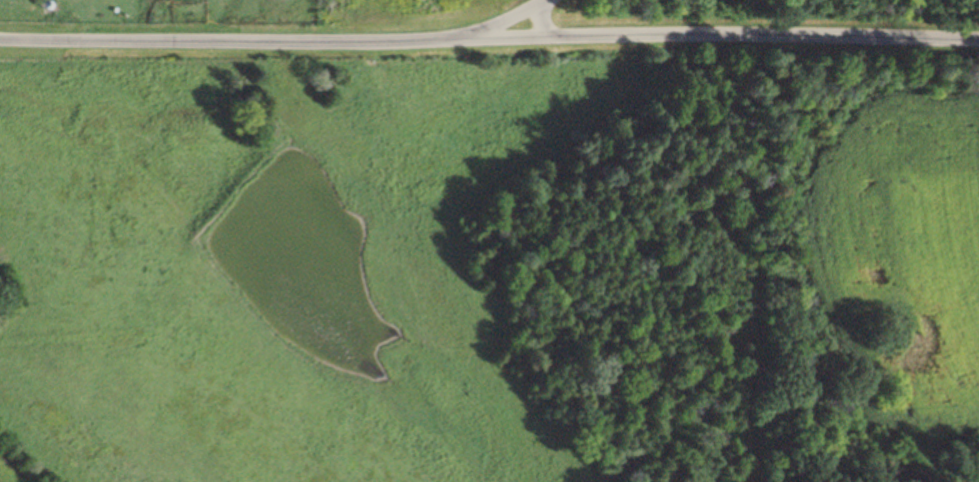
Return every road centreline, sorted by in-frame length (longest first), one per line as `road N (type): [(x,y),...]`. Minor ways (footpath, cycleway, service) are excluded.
road 1 (residential): [(0,38),(978,38)]

